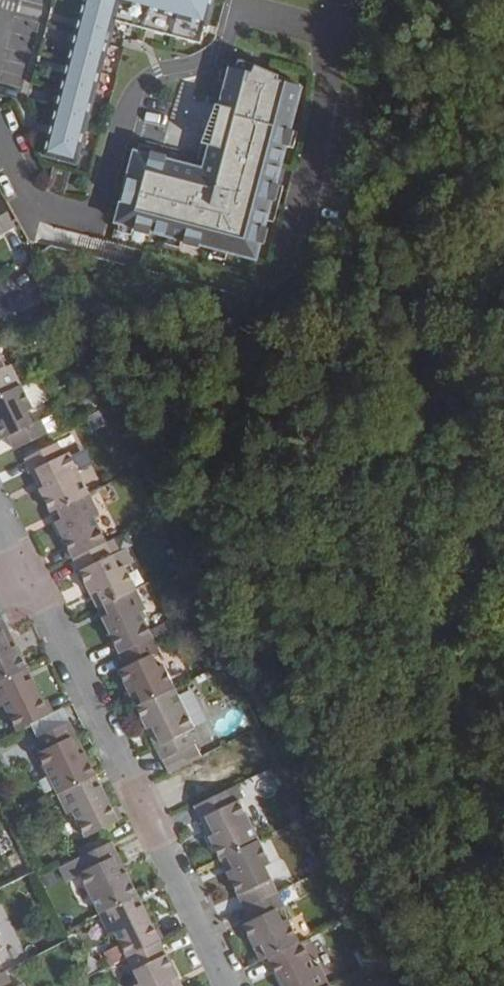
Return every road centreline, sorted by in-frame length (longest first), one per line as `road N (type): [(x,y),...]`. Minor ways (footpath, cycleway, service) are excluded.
road 1 (residential): [(25,583),(224,985)]

